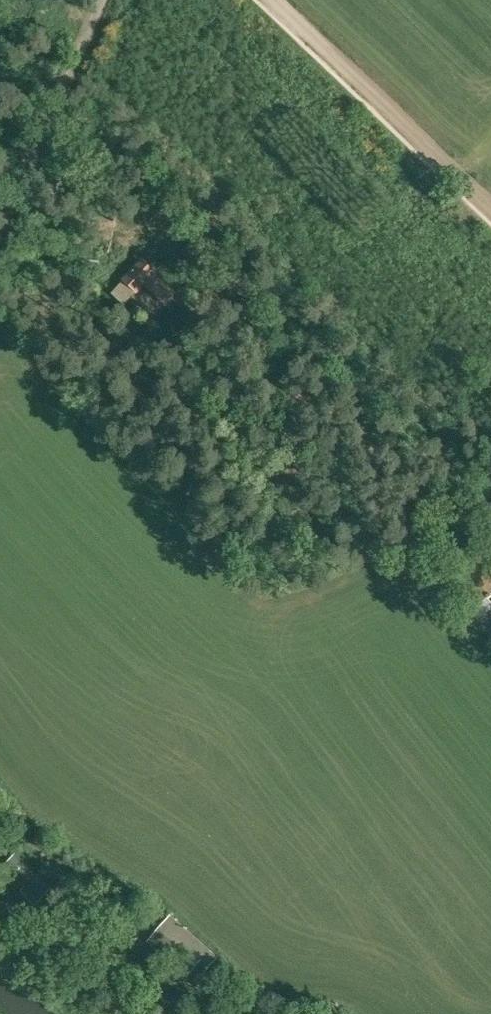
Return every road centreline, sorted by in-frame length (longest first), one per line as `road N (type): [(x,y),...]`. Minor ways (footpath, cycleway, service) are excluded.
road 1 (track): [(297,1013),(59,805),(38,824),(0,829)]
road 2 (track): [(278,0),(490,206)]
road 3 (unclassified): [(0,200),(85,0)]

